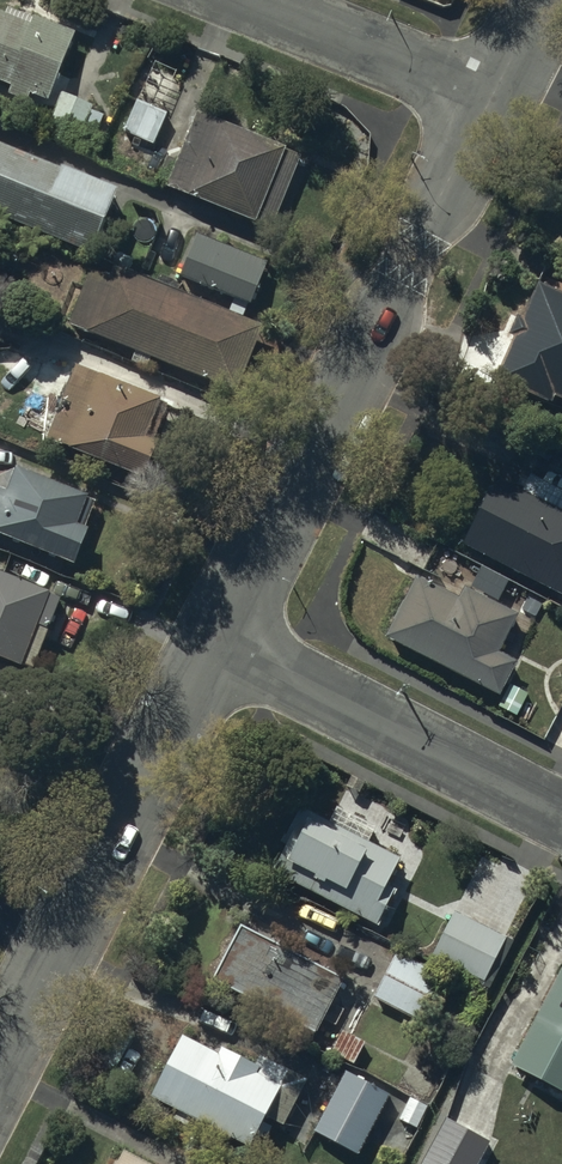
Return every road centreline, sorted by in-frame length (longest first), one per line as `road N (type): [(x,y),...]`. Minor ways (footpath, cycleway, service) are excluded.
road 1 (residential): [(212,642),(491,100)]
road 2 (residential): [(0,1056),(212,642)]
road 3 (residential): [(561,818),(212,642)]
road 4 (residential): [(491,100),(248,0)]

